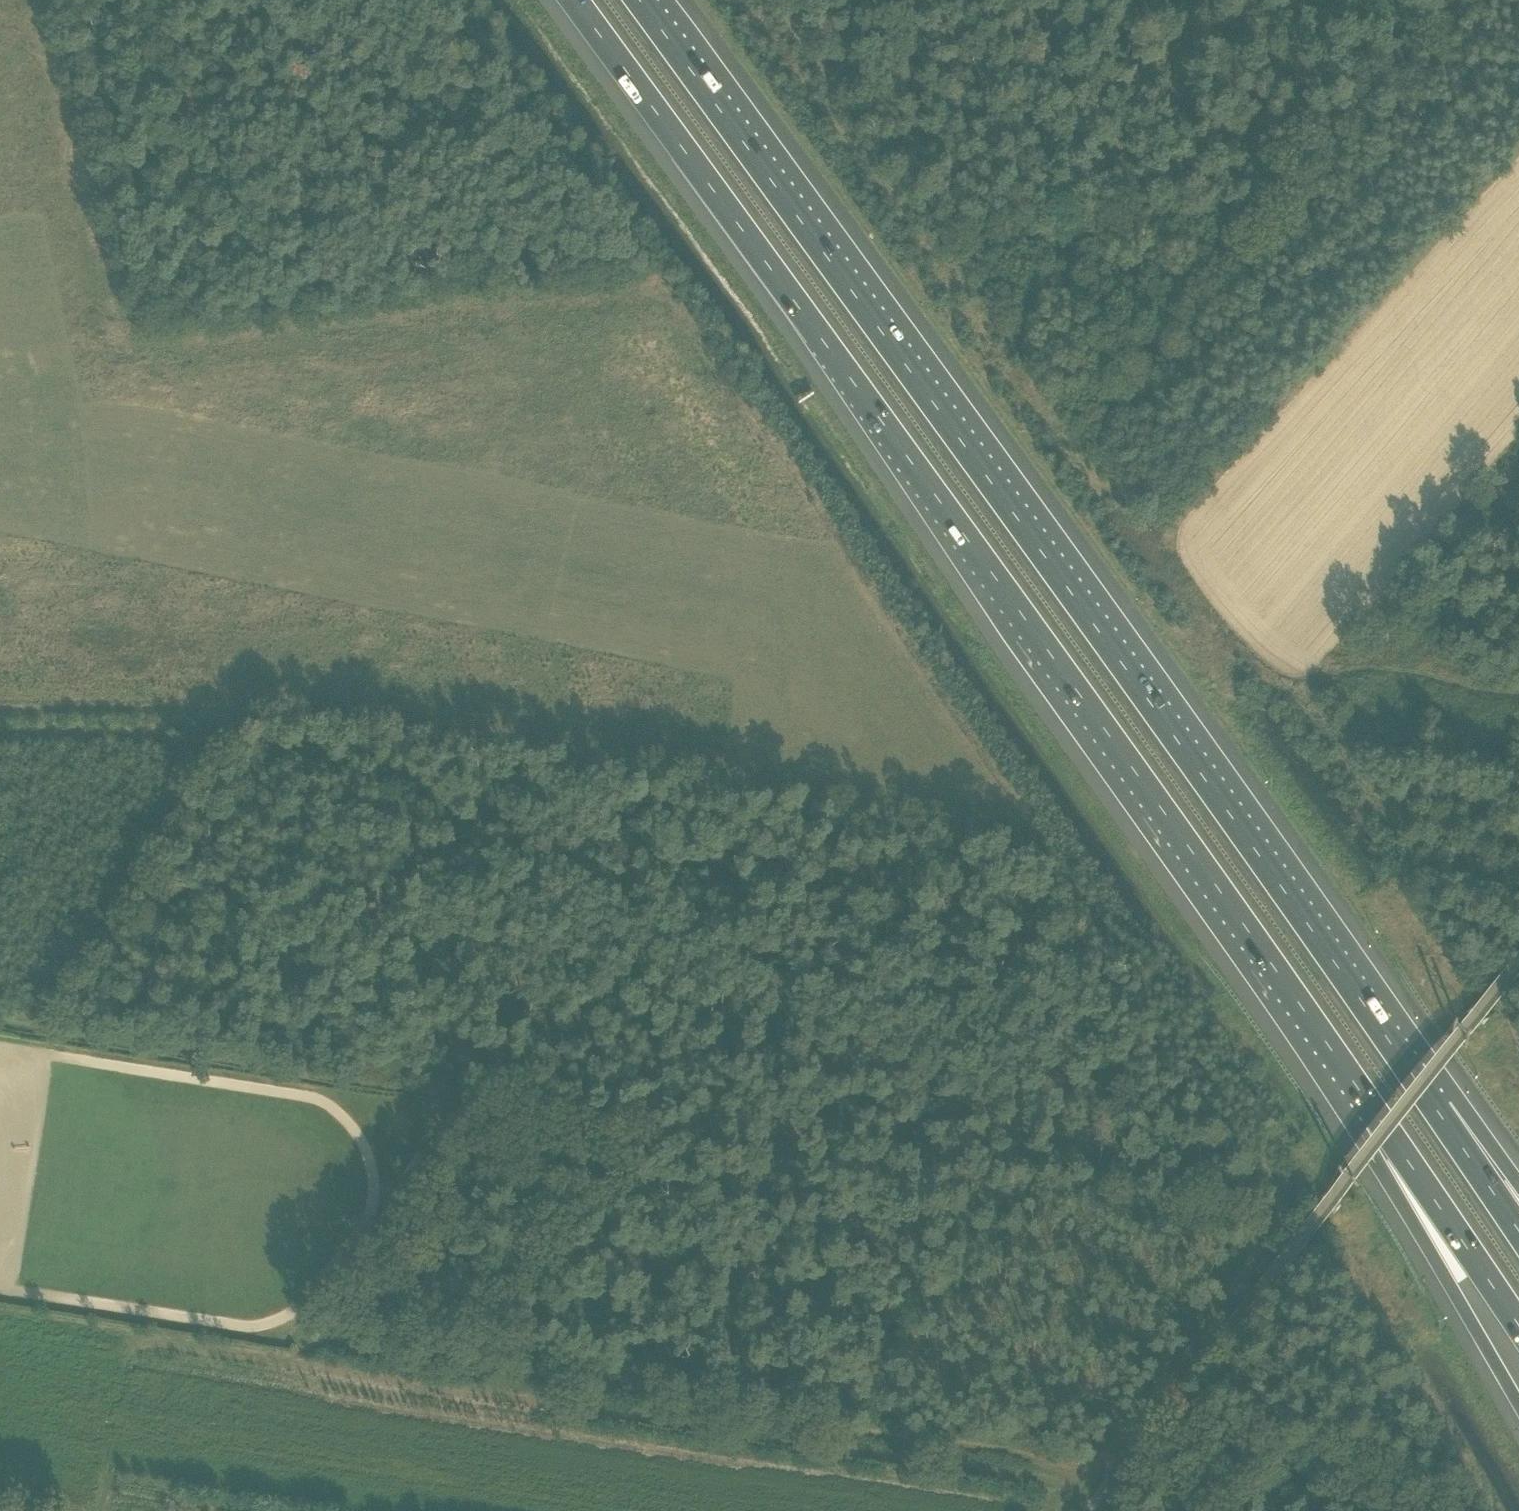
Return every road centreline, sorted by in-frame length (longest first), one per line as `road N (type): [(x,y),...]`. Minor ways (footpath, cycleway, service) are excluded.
road 1 (motorway): [(571,0),(1375,1114)]
road 2 (track): [(1518,416),(1297,678),(1180,536),(1518,163)]
road 3 (motorway): [(1235,823),(642,0)]
road 4 (track): [(305,1339),(1016,1454),(1103,1458)]
road 5 (track): [(1205,1364),(1186,1350),(1294,1207),(1035,840)]
road 6 (motorway): [(1518,1230),(1235,823)]
road 7 (motorway): [(1518,1182),(1329,916),(1235,823)]
road 8 (track): [(1460,1494),(1103,1458),(1061,1510)]
road 9 (motorway): [(1375,1114),(1428,1247),(1518,1404)]
road 10 (motorway): [(1375,1114),(1518,1329)]
road 11 (track): [(1186,1350),(1103,1458)]

